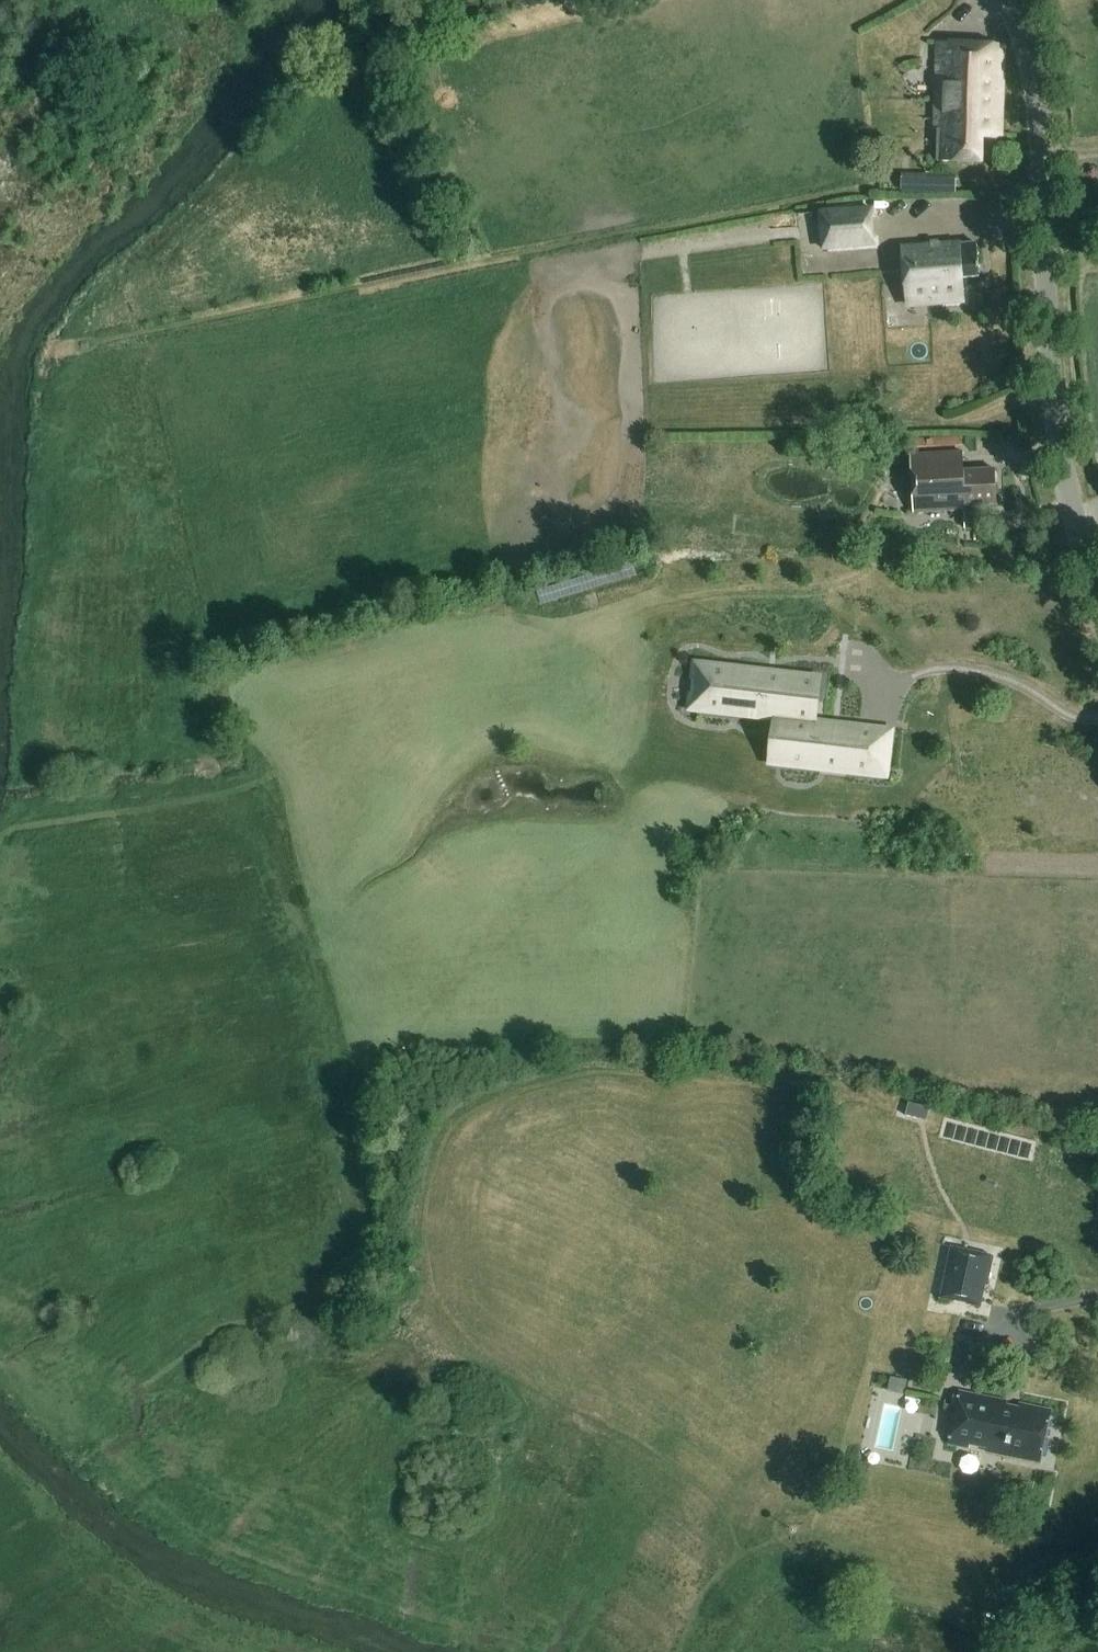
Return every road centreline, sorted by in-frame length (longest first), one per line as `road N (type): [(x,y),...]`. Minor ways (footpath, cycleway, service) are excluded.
road 1 (tertiary): [(1097,595),(1058,448),(1039,103),(1026,35),(1010,0)]

